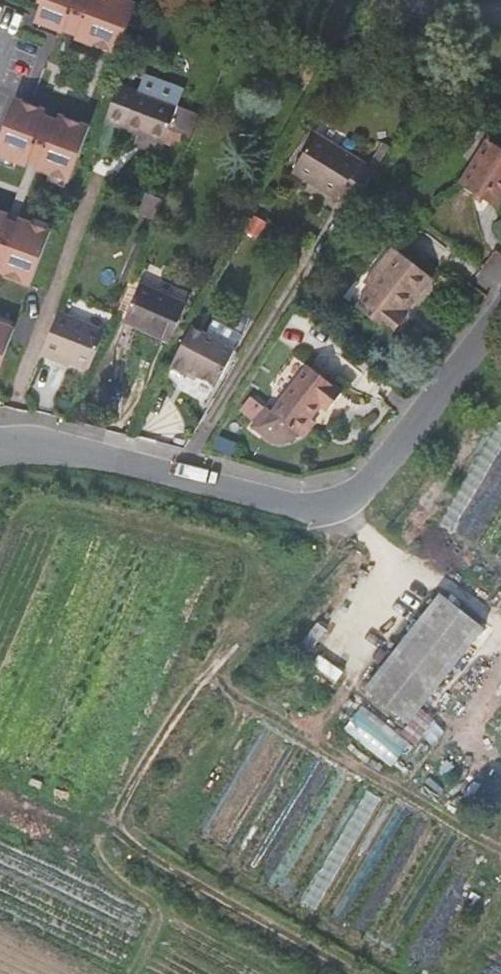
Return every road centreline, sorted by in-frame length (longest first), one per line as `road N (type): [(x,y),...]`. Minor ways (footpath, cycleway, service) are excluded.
road 1 (track): [(369,973),(171,857),(141,815),(153,772),(332,552),(350,496)]
road 2 (residential): [(500,312),(350,496),(304,506),(0,440)]
road 3 (track): [(342,520),(399,569),(365,632)]

